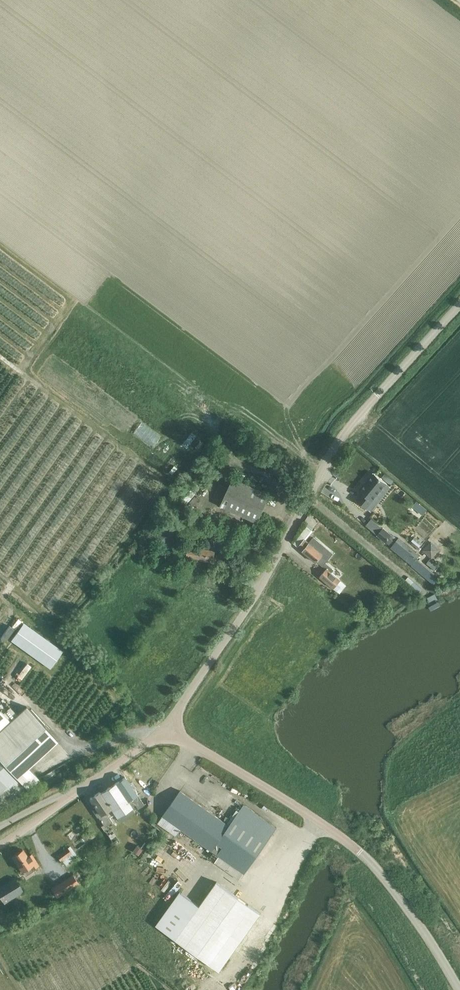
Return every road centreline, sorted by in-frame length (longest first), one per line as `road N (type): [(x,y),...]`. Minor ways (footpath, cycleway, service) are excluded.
road 1 (tertiary): [(169,727),(270,575),(333,452),(459,306)]
road 2 (tertiary): [(459,986),(362,851),(169,727)]

